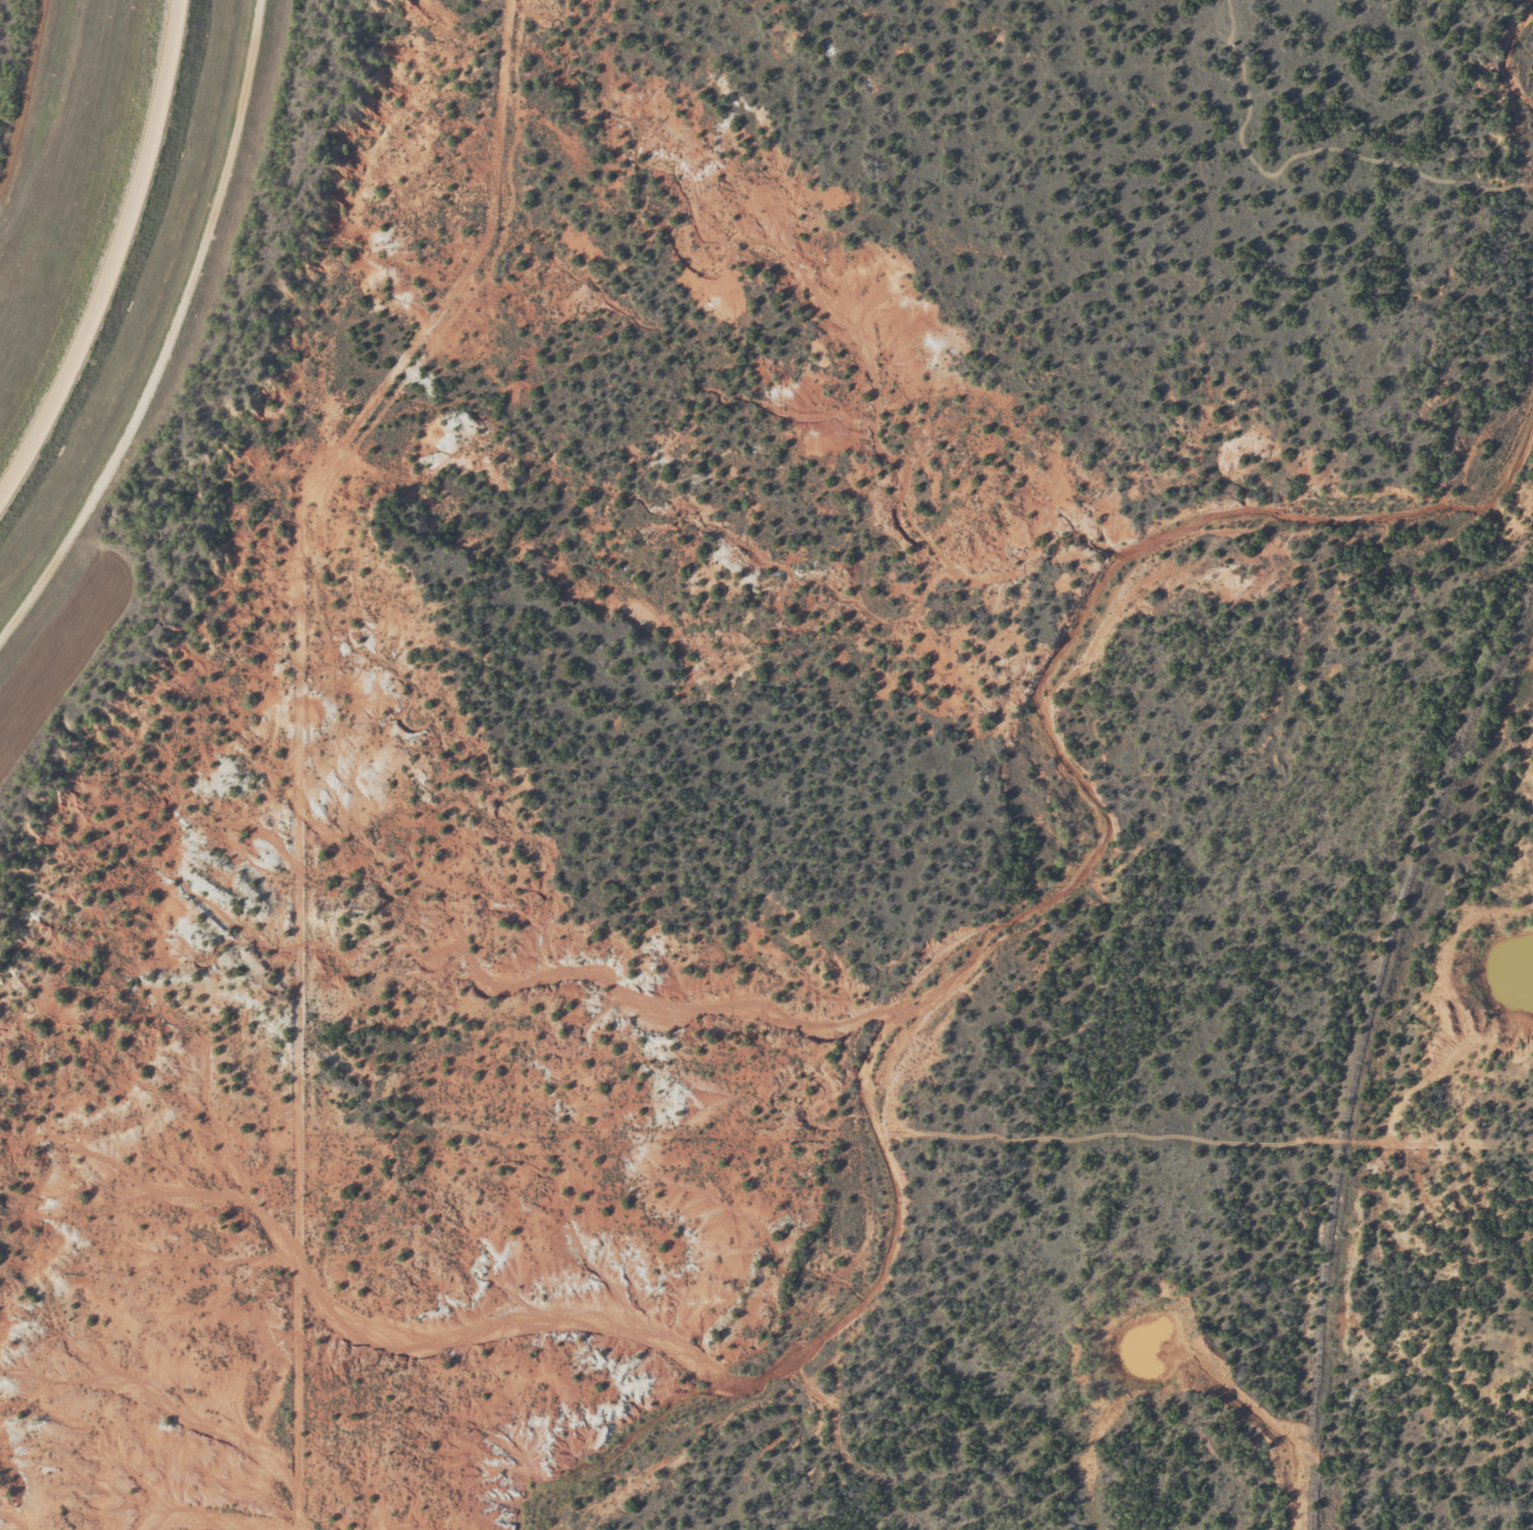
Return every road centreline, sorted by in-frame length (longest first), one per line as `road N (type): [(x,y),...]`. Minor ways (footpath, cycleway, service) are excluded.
road 1 (residential): [(183,0),(128,255),(42,417)]

